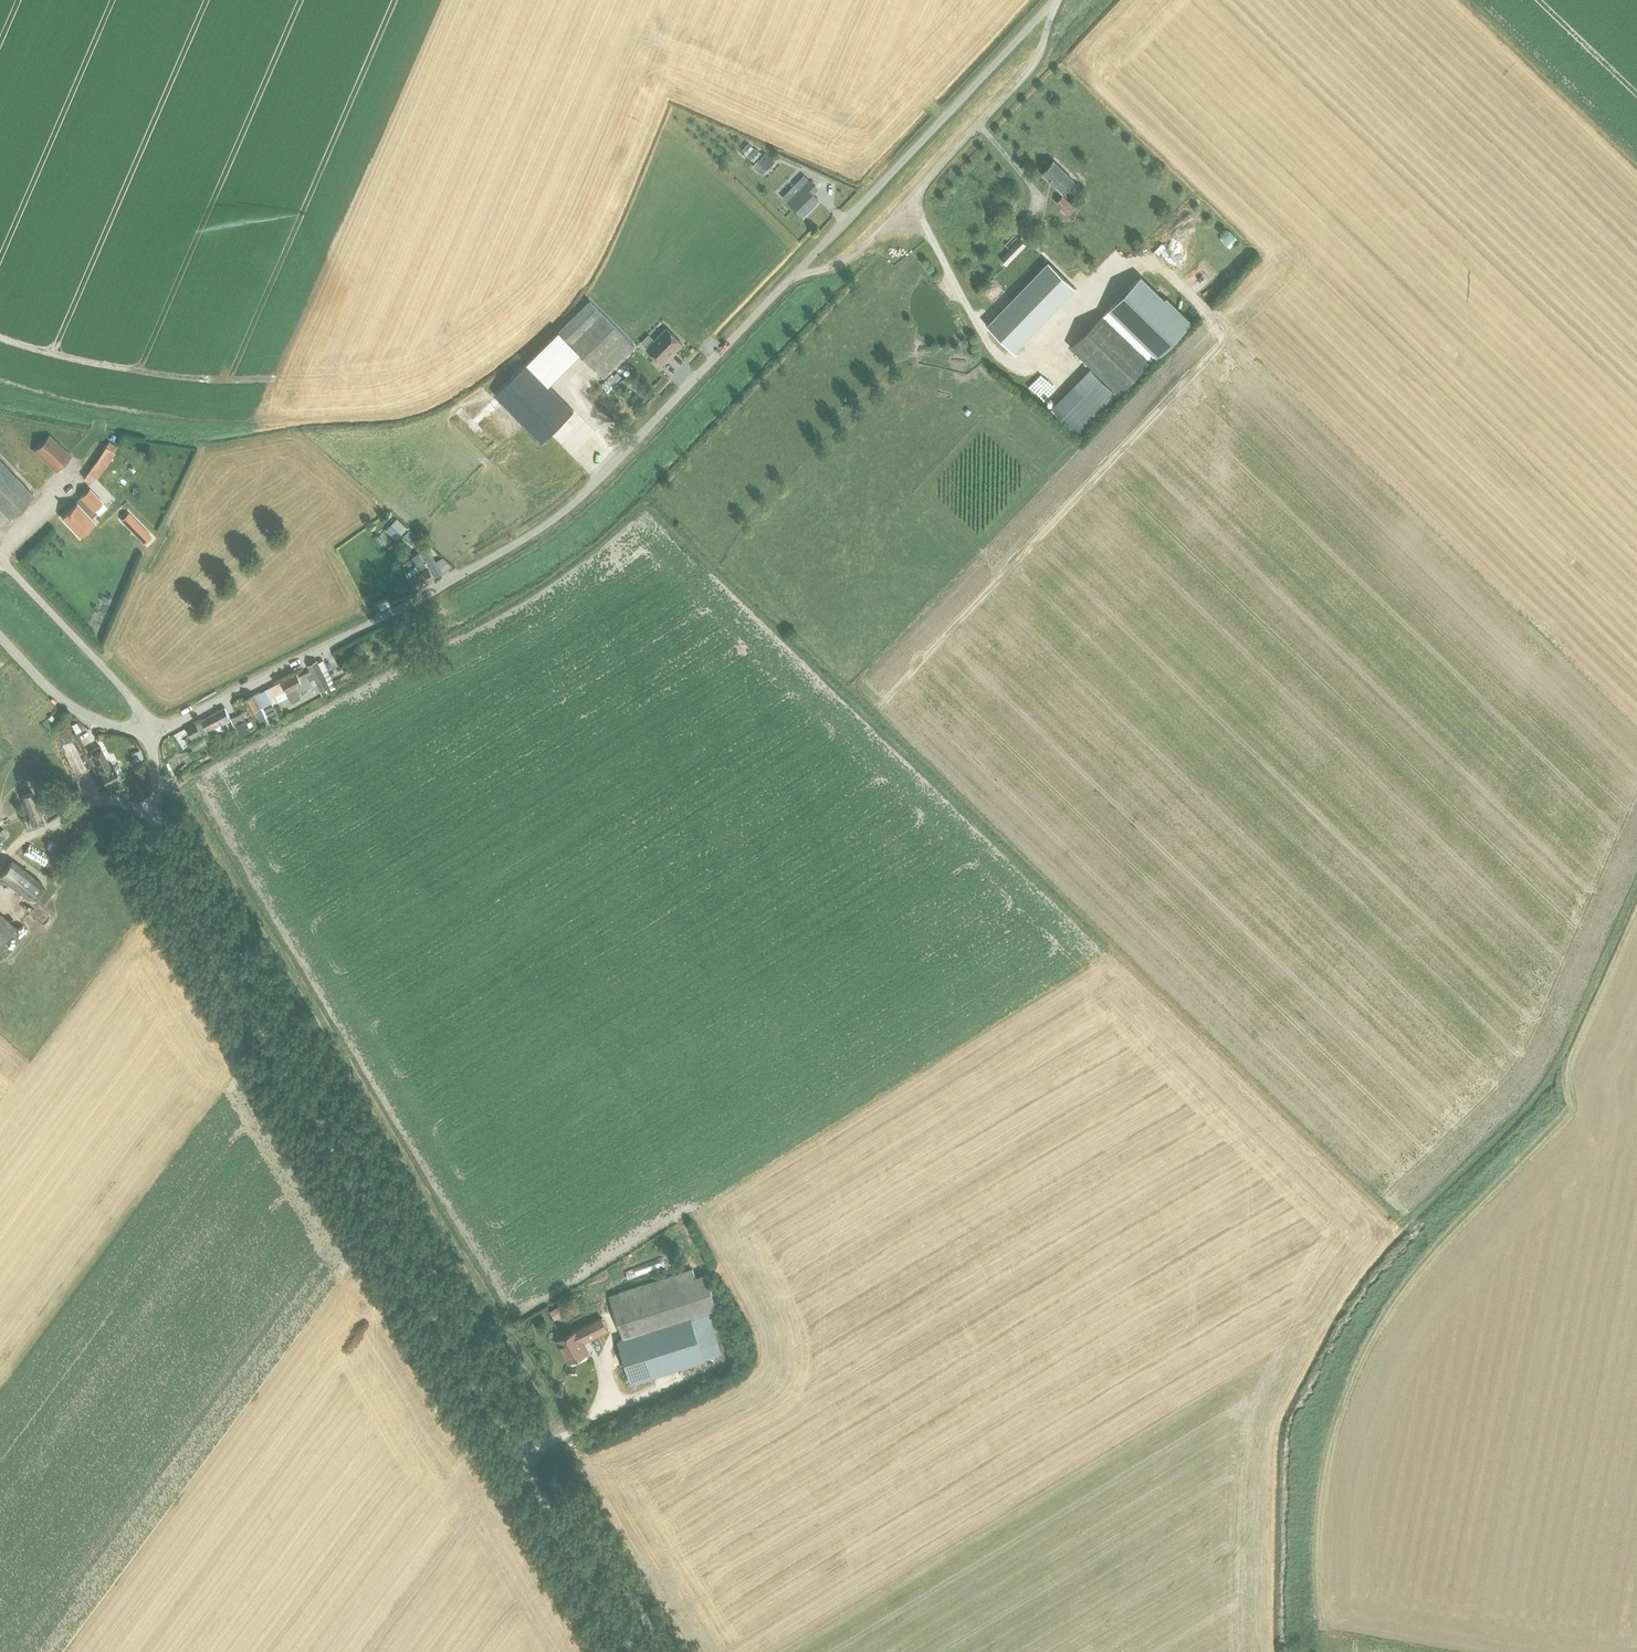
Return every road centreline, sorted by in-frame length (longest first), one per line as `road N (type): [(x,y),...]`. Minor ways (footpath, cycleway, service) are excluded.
road 1 (unclassified): [(634,1651),(178,891),(156,834),(152,733)]
road 2 (unclassified): [(152,733),(515,544),(583,491),(792,277)]
road 3 (unclassified): [(792,277),(859,250),(901,211),(1028,73),(1054,0)]
road 4 (unclassified): [(792,277),(1053,0)]
road 5 (unclassified): [(152,733),(3,560)]
road 6 (unclassified): [(152,733),(89,718),(0,635)]

